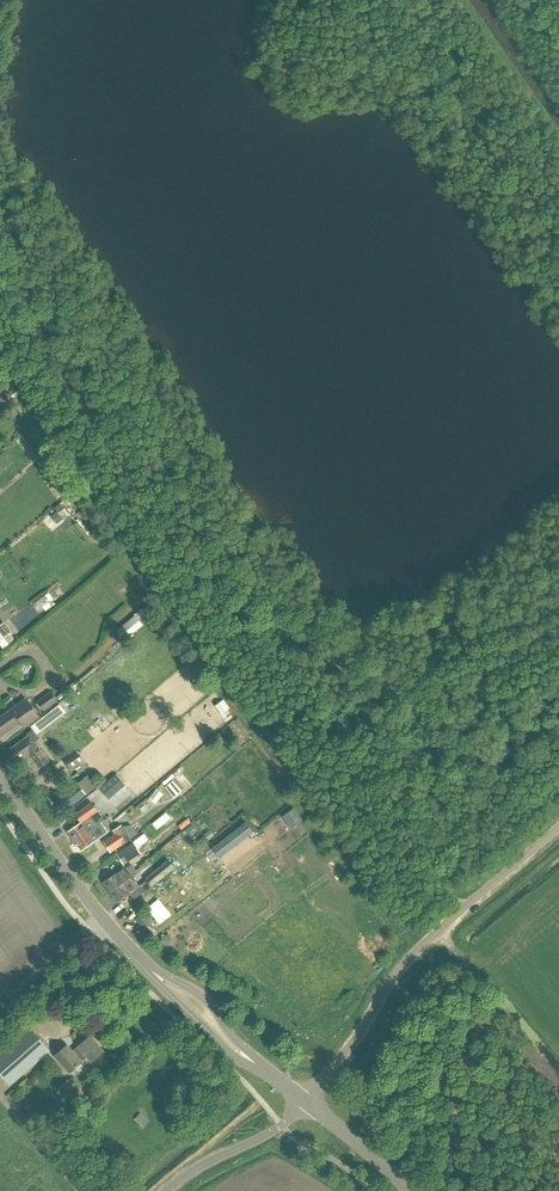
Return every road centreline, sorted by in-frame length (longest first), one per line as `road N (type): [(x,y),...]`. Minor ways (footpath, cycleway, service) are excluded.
road 1 (unclassified): [(306,1102),(399,969),(558,828)]
road 2 (tertiary): [(143,962),(0,775)]
road 3 (unclassified): [(167,1190),(281,1126),(306,1102)]
road 4 (tertiary): [(261,1069),(206,999),(143,962)]
road 5 (tertiary): [(143,962),(234,1057),(261,1069)]
road 6 (tertiary): [(409,1190),(306,1102)]

